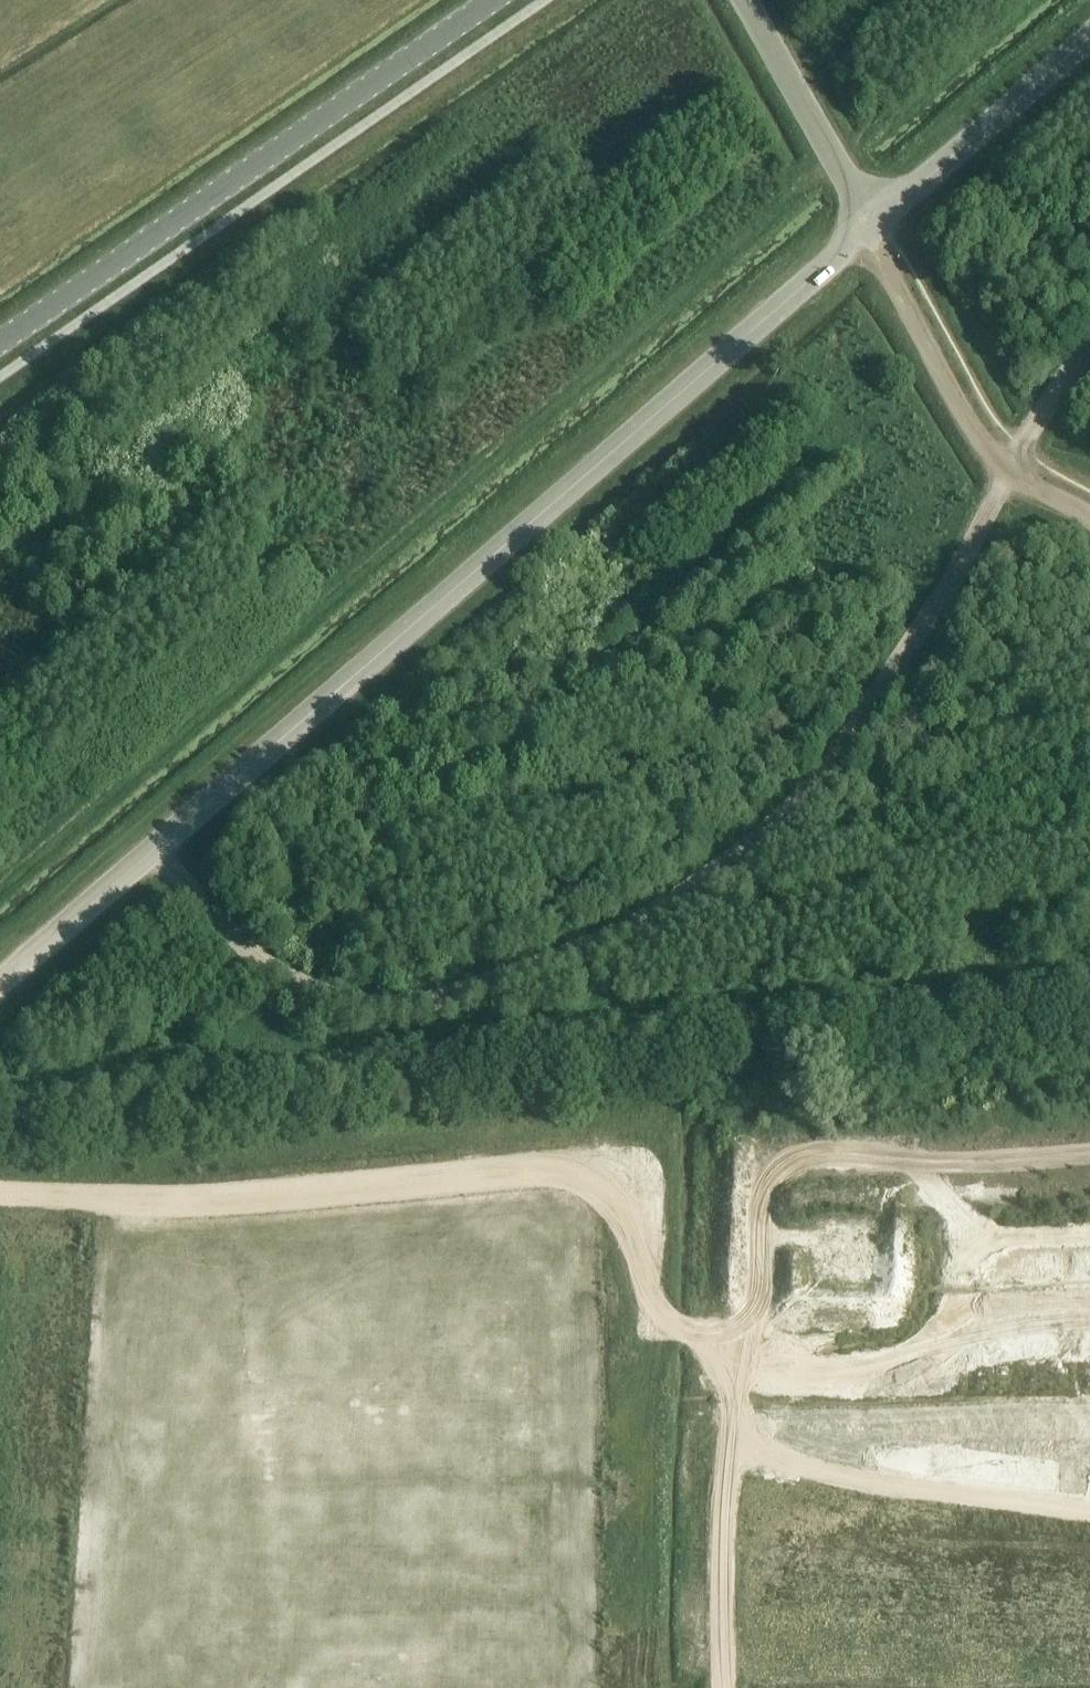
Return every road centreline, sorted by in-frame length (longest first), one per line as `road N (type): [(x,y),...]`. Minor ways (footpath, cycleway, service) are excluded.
road 1 (track): [(156,851),(260,964),(312,993),(357,1004),(409,1005),(470,991),(666,906),(786,813),(849,735),(1089,345)]
road 2 (track): [(725,1687),(721,1521),(734,1391),(729,1365),(699,1338),(672,1326),(653,1301),(634,1220),(618,1194),(562,1172),(163,1202),(0,1192)]
road 3 (tertiary): [(499,0),(0,343)]
road 4 (track): [(1089,517),(1035,490),(995,458),(881,262),(871,226)]
road 5 (track): [(1089,1514),(828,1472),(730,1429)]

